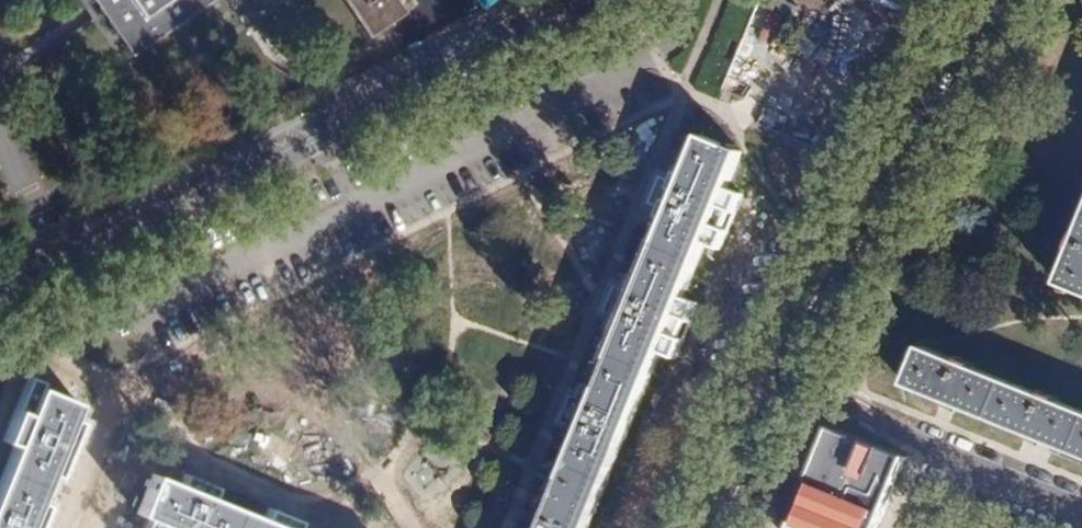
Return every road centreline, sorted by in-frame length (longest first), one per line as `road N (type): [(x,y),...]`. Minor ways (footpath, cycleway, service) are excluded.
road 1 (tertiary): [(591,0),(0,293)]
road 2 (tertiary): [(1015,0),(820,308),(743,476)]

